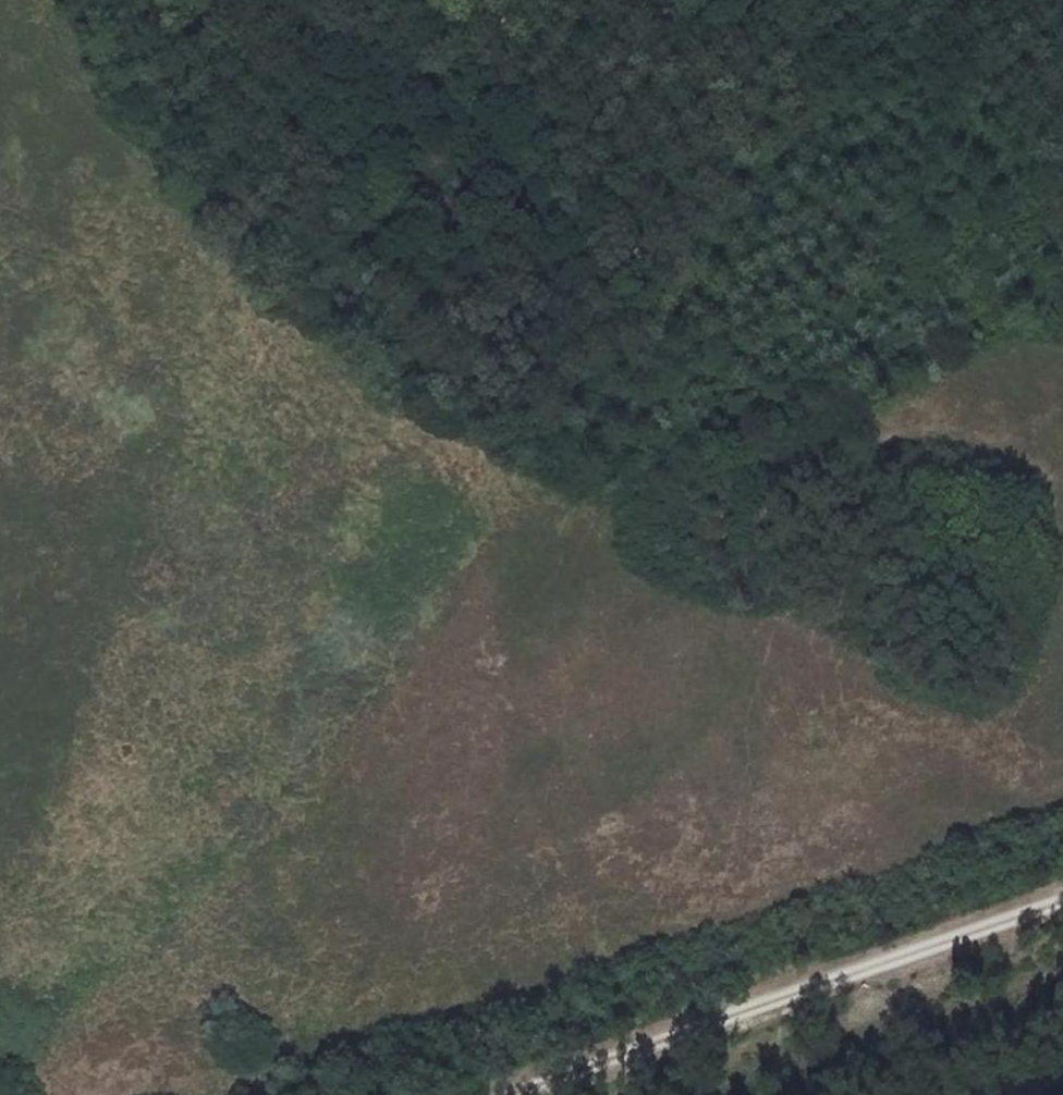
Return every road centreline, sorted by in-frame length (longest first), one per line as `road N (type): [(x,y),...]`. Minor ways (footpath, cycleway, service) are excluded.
road 1 (track): [(1062,904),(520,1094)]

